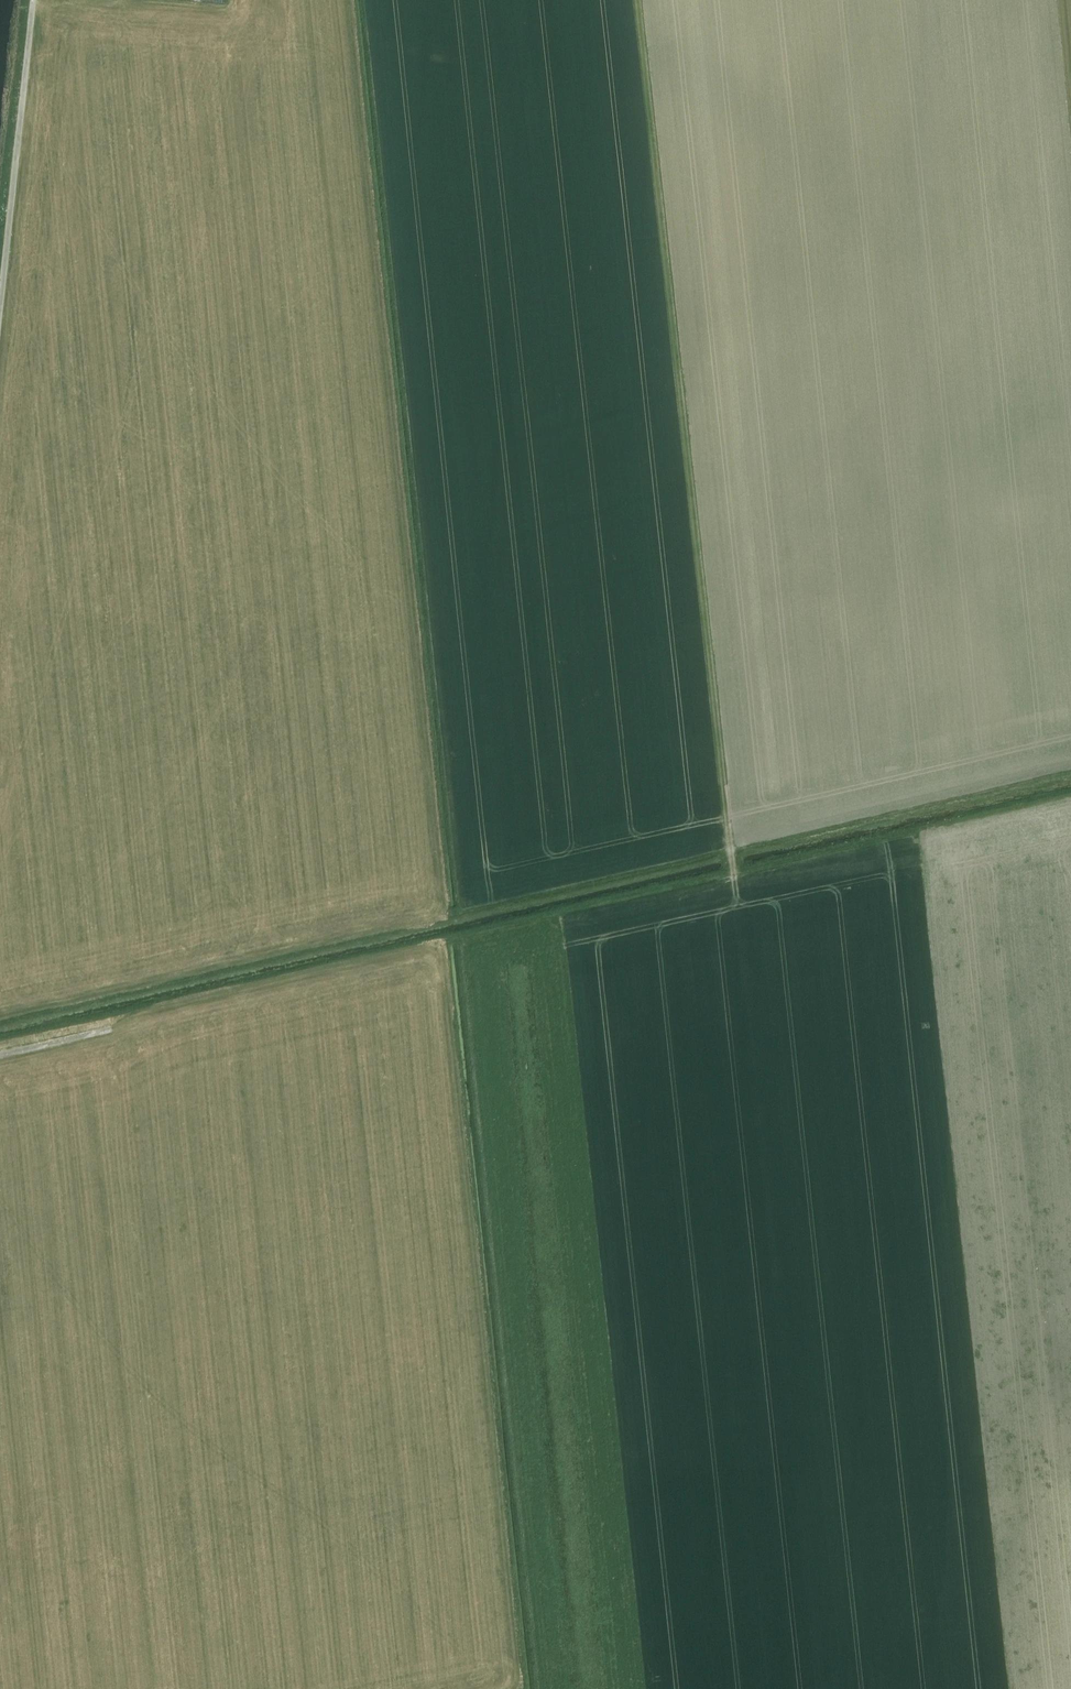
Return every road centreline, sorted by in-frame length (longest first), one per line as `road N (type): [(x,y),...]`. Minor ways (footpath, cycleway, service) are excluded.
road 1 (track): [(34,0),(0,317)]

